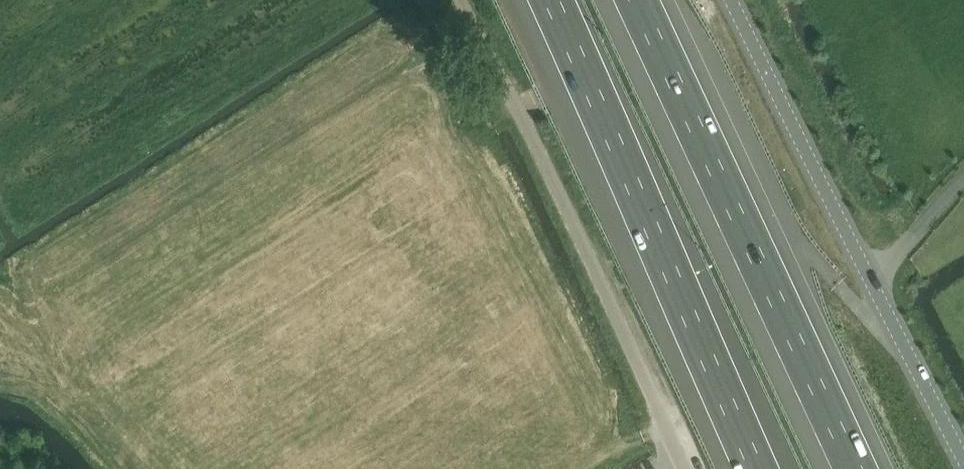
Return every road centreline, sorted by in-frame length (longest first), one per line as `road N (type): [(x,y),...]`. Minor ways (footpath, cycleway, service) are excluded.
road 1 (unclassified): [(685,468),(542,159),(459,0)]
road 2 (motorway): [(853,468),(636,0)]
road 3 (unclassified): [(963,461),(732,0)]
road 4 (motorway): [(547,0),(762,468)]

